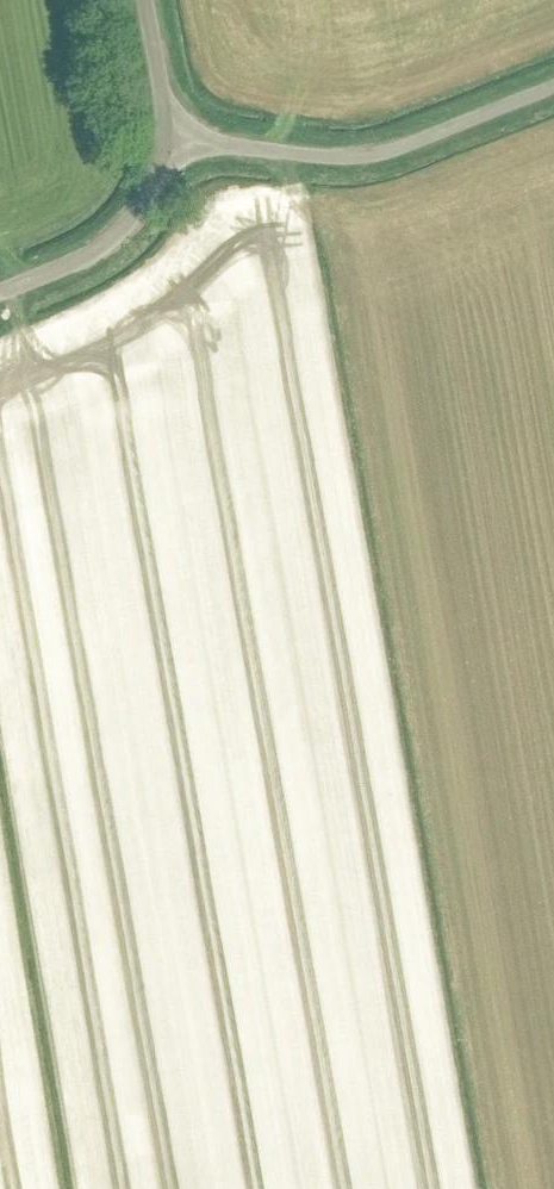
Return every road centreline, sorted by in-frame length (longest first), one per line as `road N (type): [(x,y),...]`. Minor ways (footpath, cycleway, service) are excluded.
road 1 (unclassified): [(553,88),(371,157),(167,138)]
road 2 (unclassified): [(0,293),(79,262),(123,230),(153,184),(167,138)]
road 3 (unclassified): [(167,138),(143,0)]

